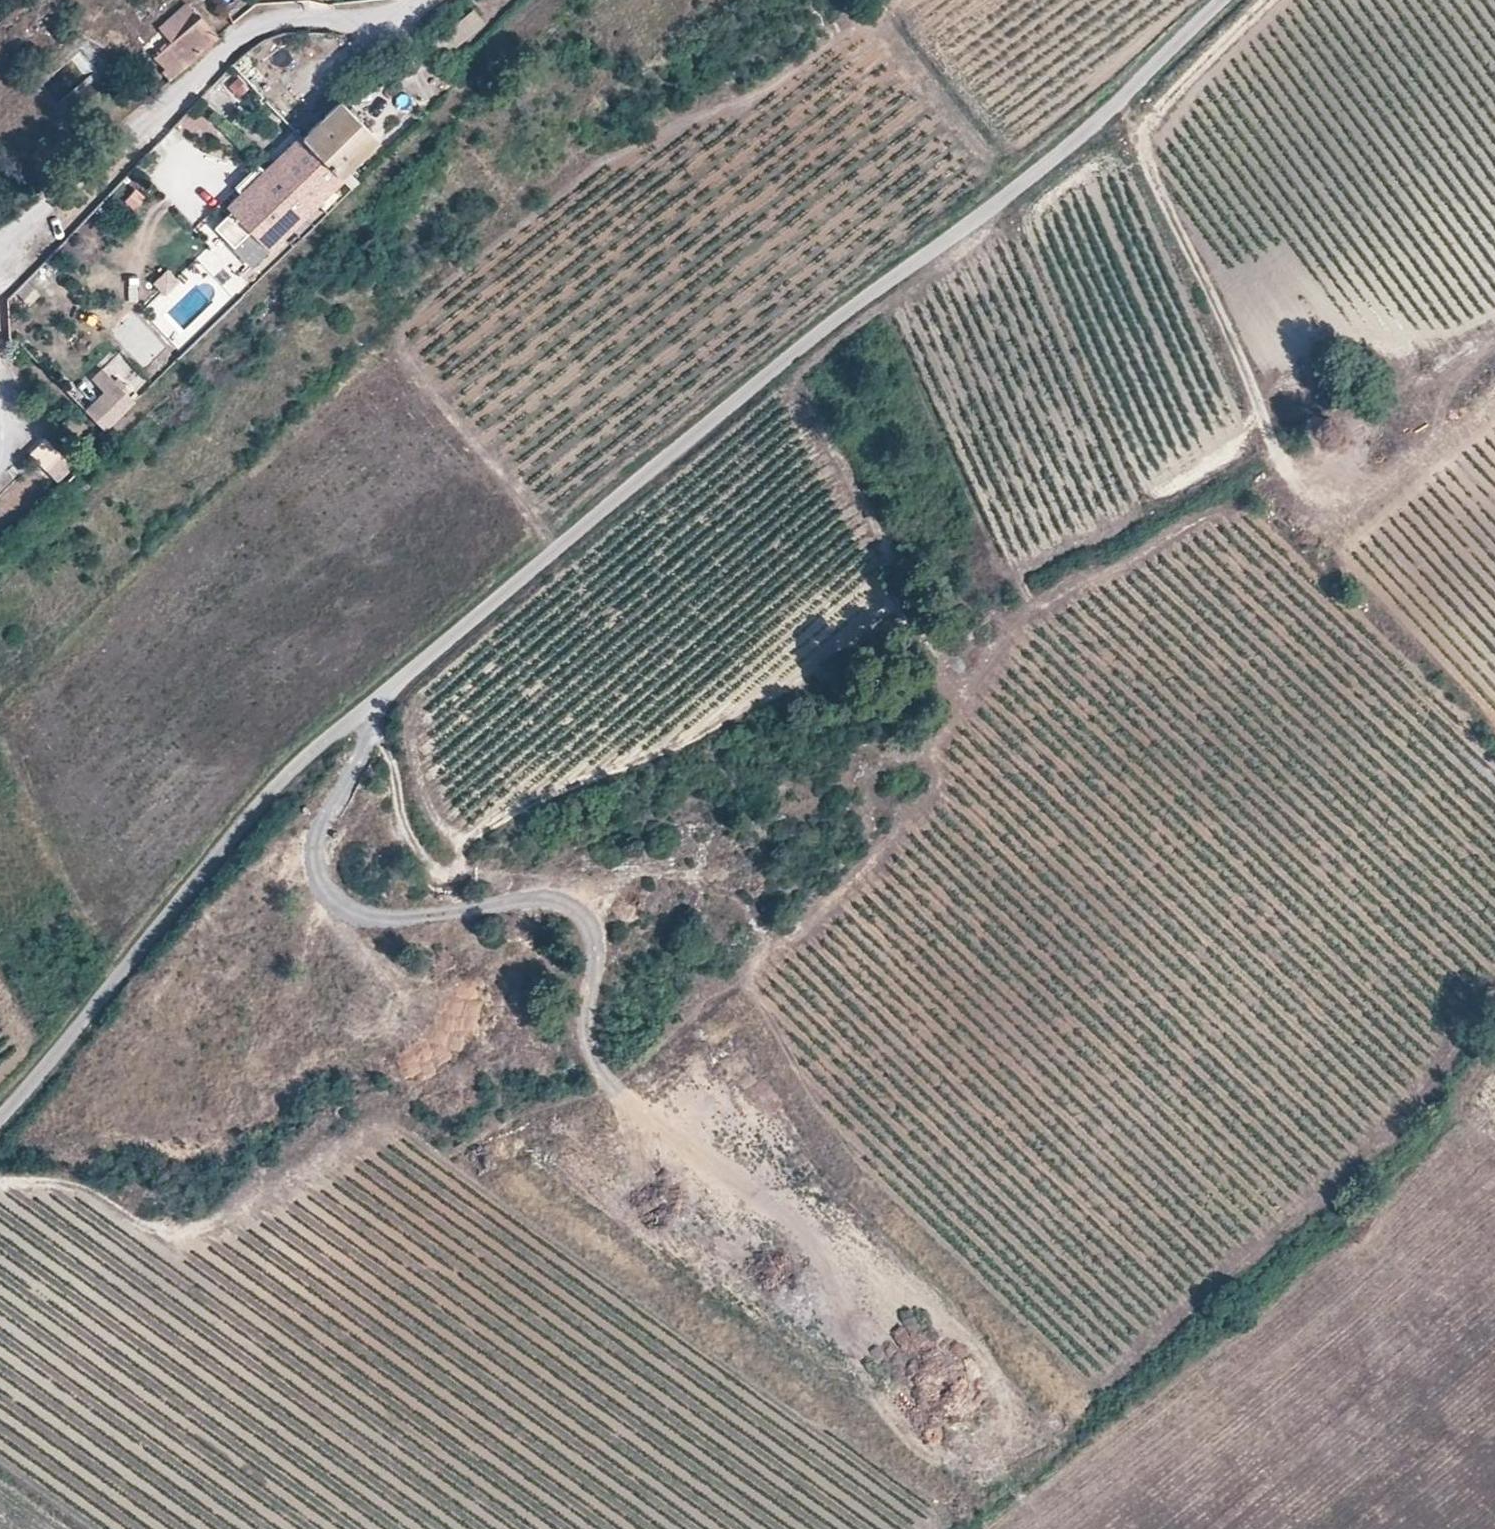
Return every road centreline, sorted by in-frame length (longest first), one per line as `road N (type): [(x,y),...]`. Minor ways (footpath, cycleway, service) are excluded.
road 1 (unclassified): [(0,1120),(255,811),(319,751),(800,349),(1049,165),(1233,0)]
road 2 (unclassified): [(424,0),(361,18),(269,22),(239,39),(0,248)]

